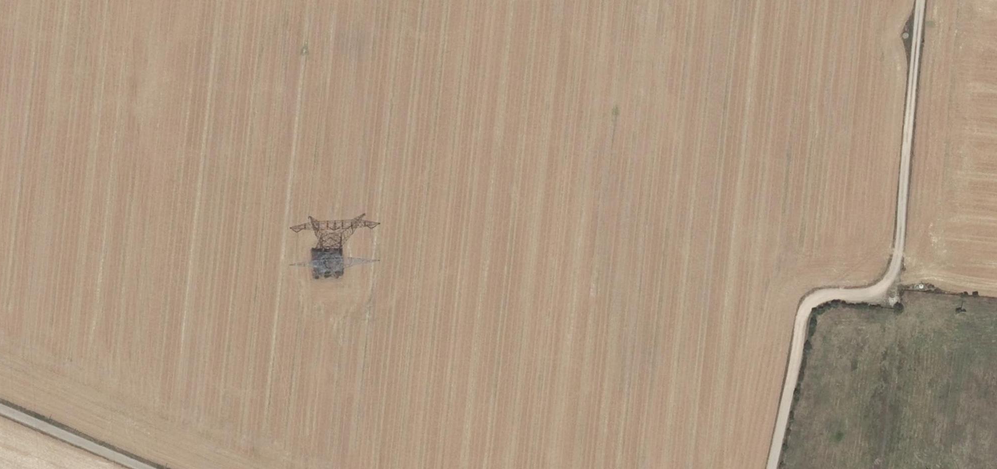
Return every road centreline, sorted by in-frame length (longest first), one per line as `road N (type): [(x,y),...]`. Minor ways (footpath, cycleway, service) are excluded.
road 1 (track): [(768,468),(803,313),(818,296),(879,295),(897,260),(918,0)]
road 2 (unclassified): [(143,468),(0,412)]

